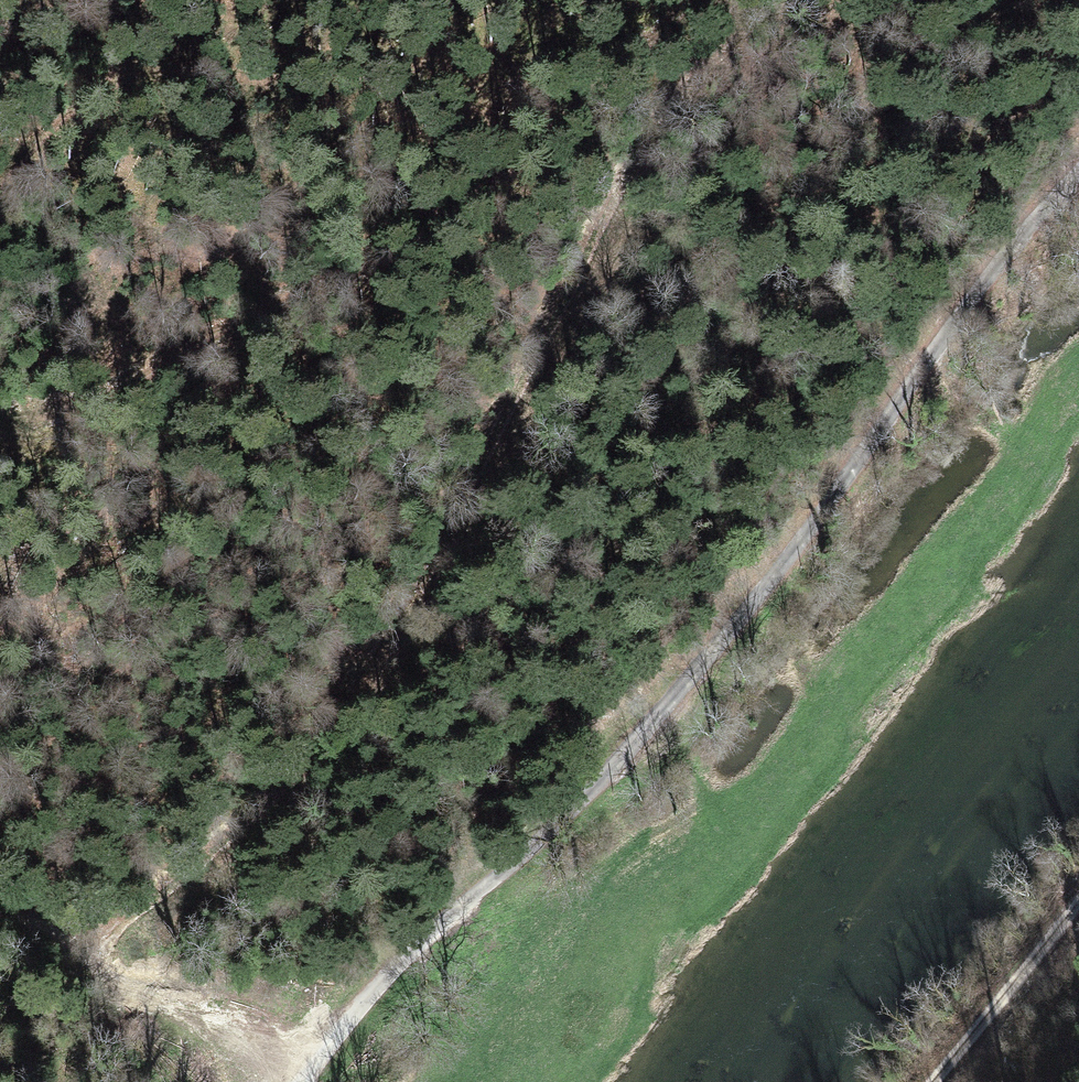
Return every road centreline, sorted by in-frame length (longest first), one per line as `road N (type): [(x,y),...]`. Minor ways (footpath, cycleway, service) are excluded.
road 1 (unclassified): [(1078,199),(652,729),(390,969),(303,1081)]
road 2 (track): [(99,981),(148,916),(241,835),(390,627),(521,423),(549,325),(729,0)]
road 3 (track): [(0,409),(106,399),(220,326),(336,284),(521,162),(691,0)]
road 4 (track): [(293,1081),(87,975),(0,941)]
road 5 (track): [(0,202),(49,134),(104,96),(134,54),(152,0)]
road 6 (track): [(927,1081),(1078,897)]

